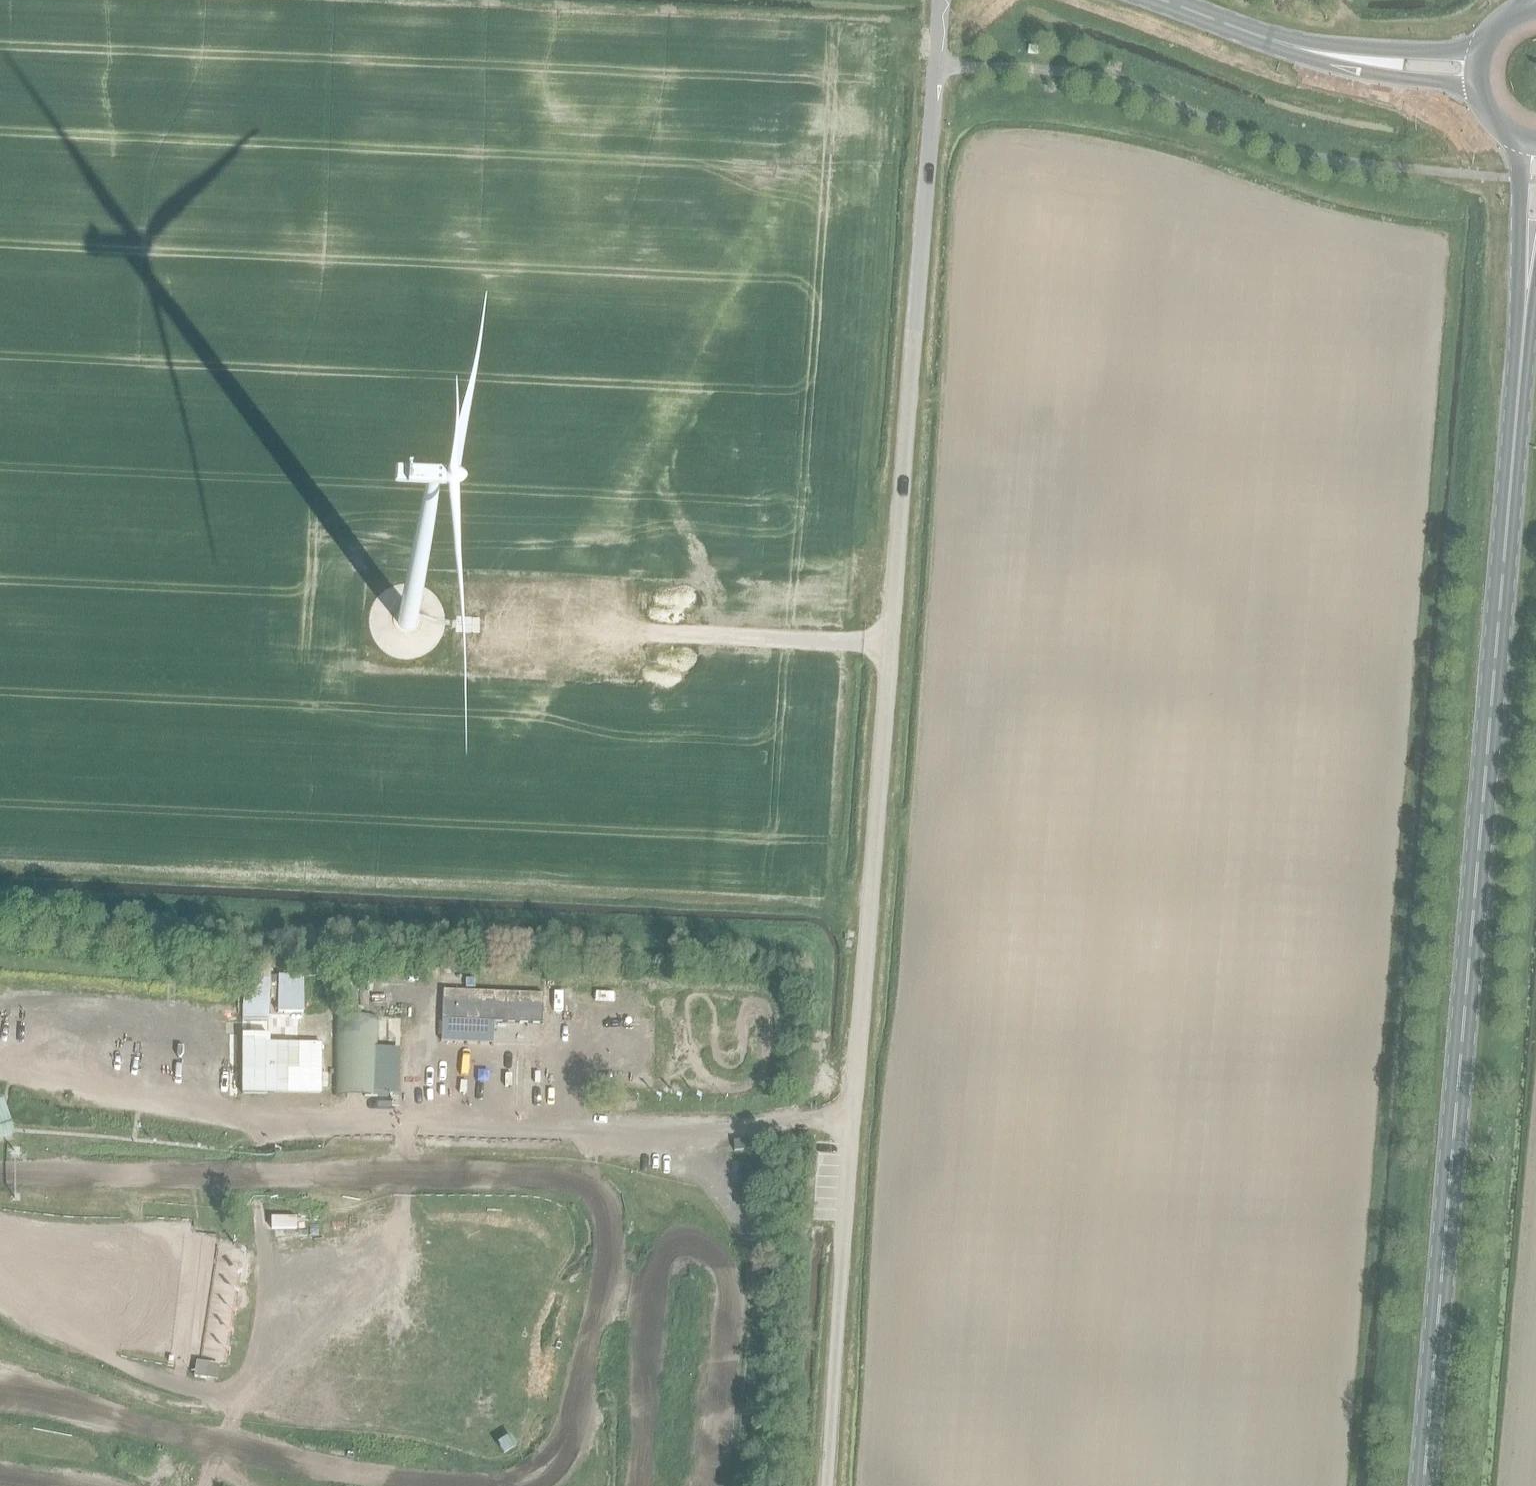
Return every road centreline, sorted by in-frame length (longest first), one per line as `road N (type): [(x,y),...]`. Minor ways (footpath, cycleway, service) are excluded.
road 1 (unclassified): [(817,1485),(840,1128),(943,0)]
road 2 (primary): [(1424,1485),(1535,185)]
road 3 (primary): [(1481,72),(1274,42),(1160,0)]

